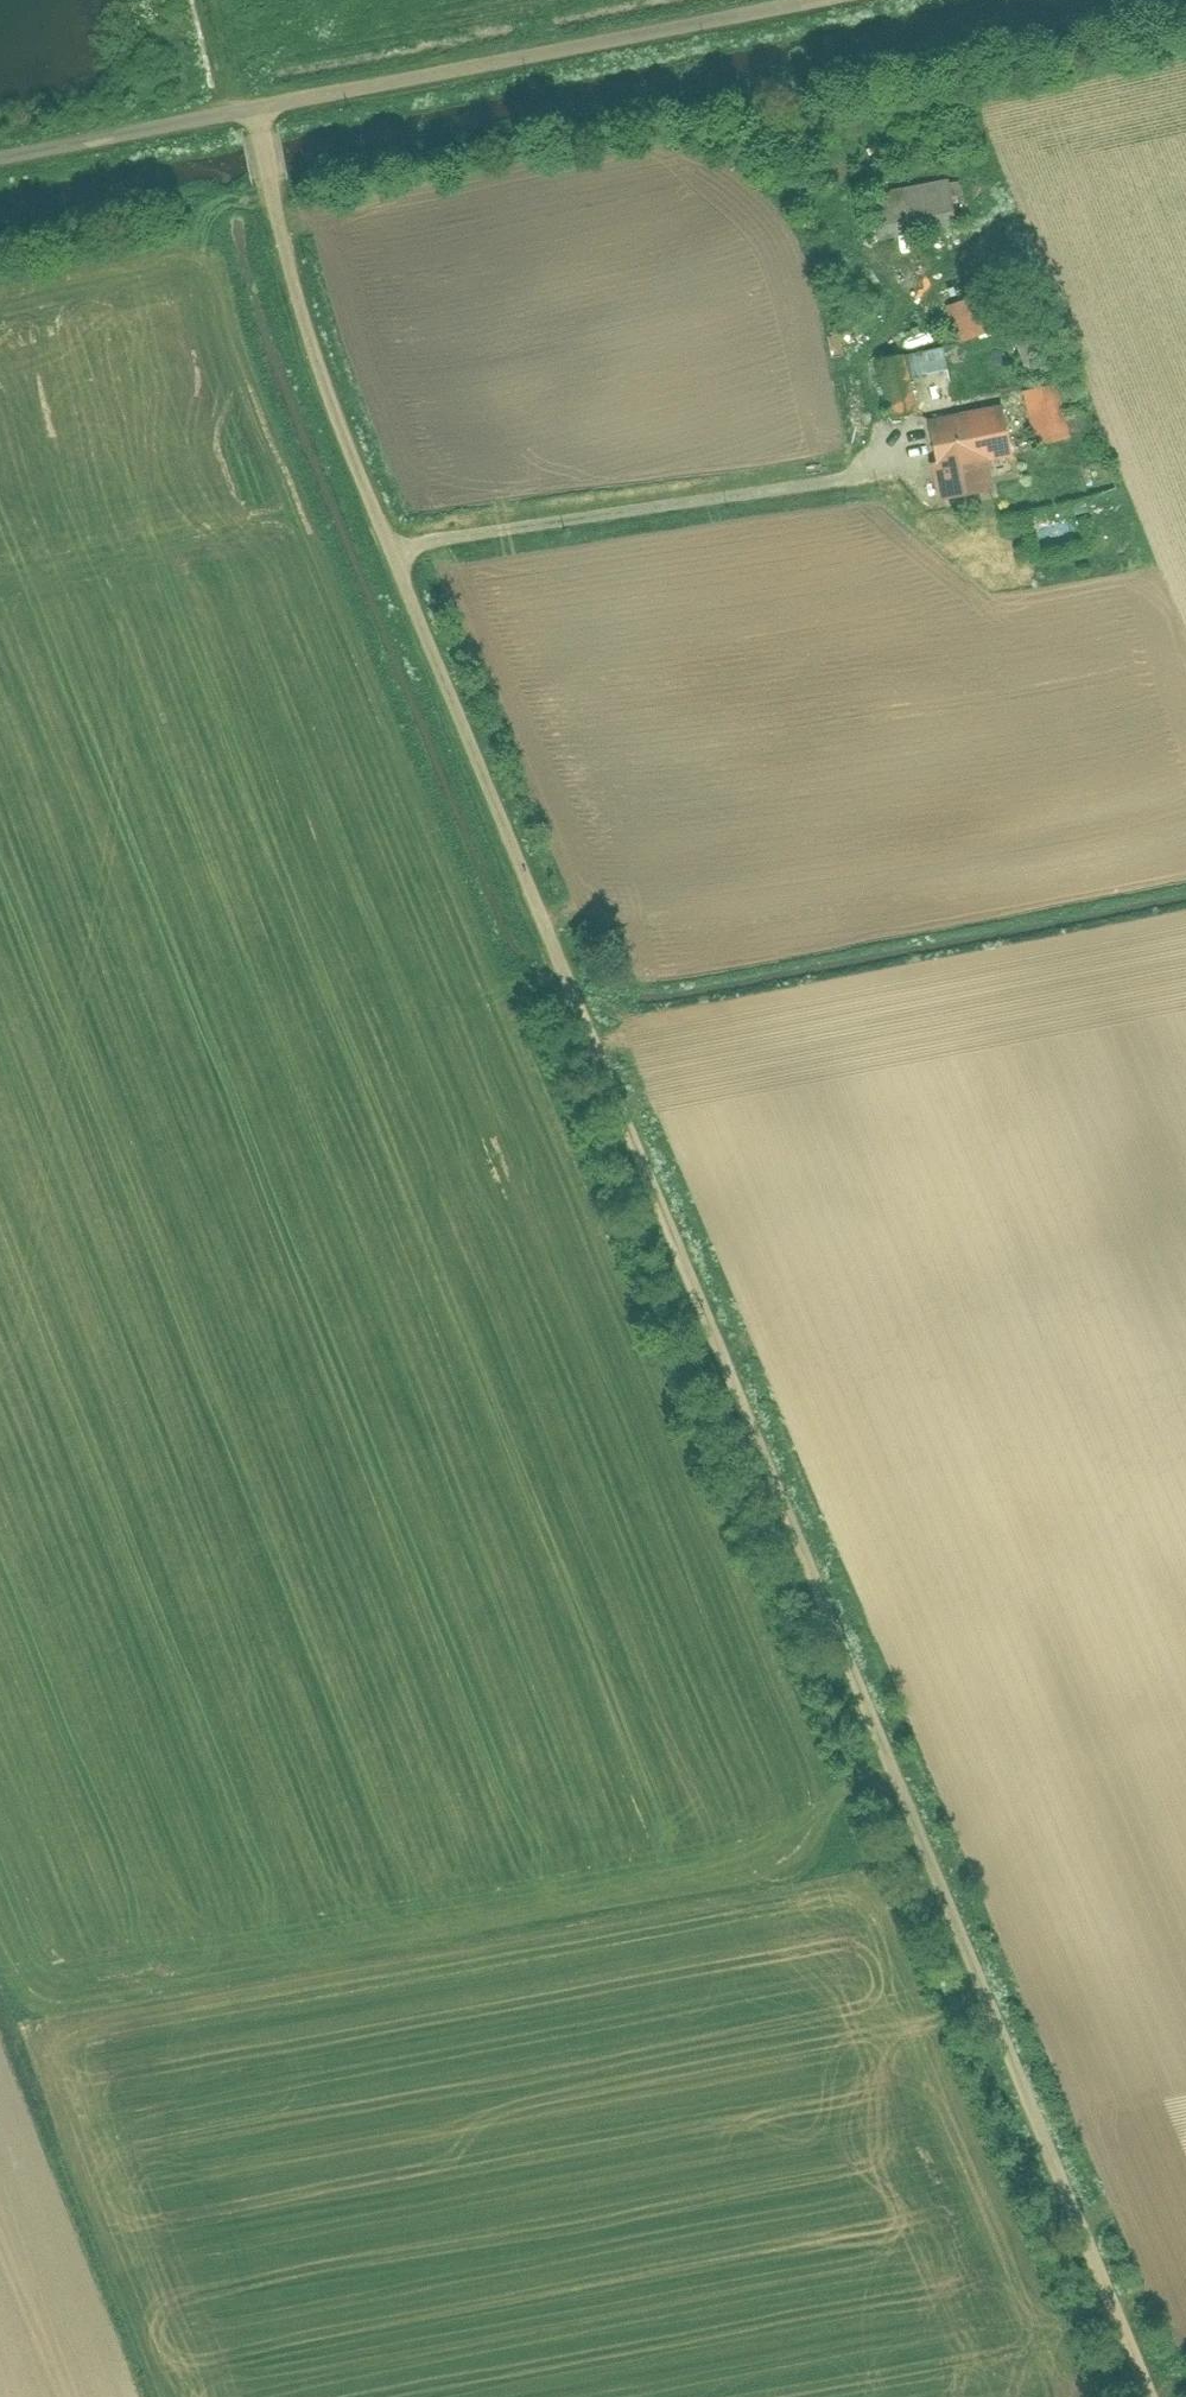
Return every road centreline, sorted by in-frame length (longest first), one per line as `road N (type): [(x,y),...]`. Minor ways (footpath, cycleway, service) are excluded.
road 1 (unclassified): [(1162,2396),(403,552),(267,177),(256,121)]
road 2 (unclassified): [(786,0),(0,154)]

